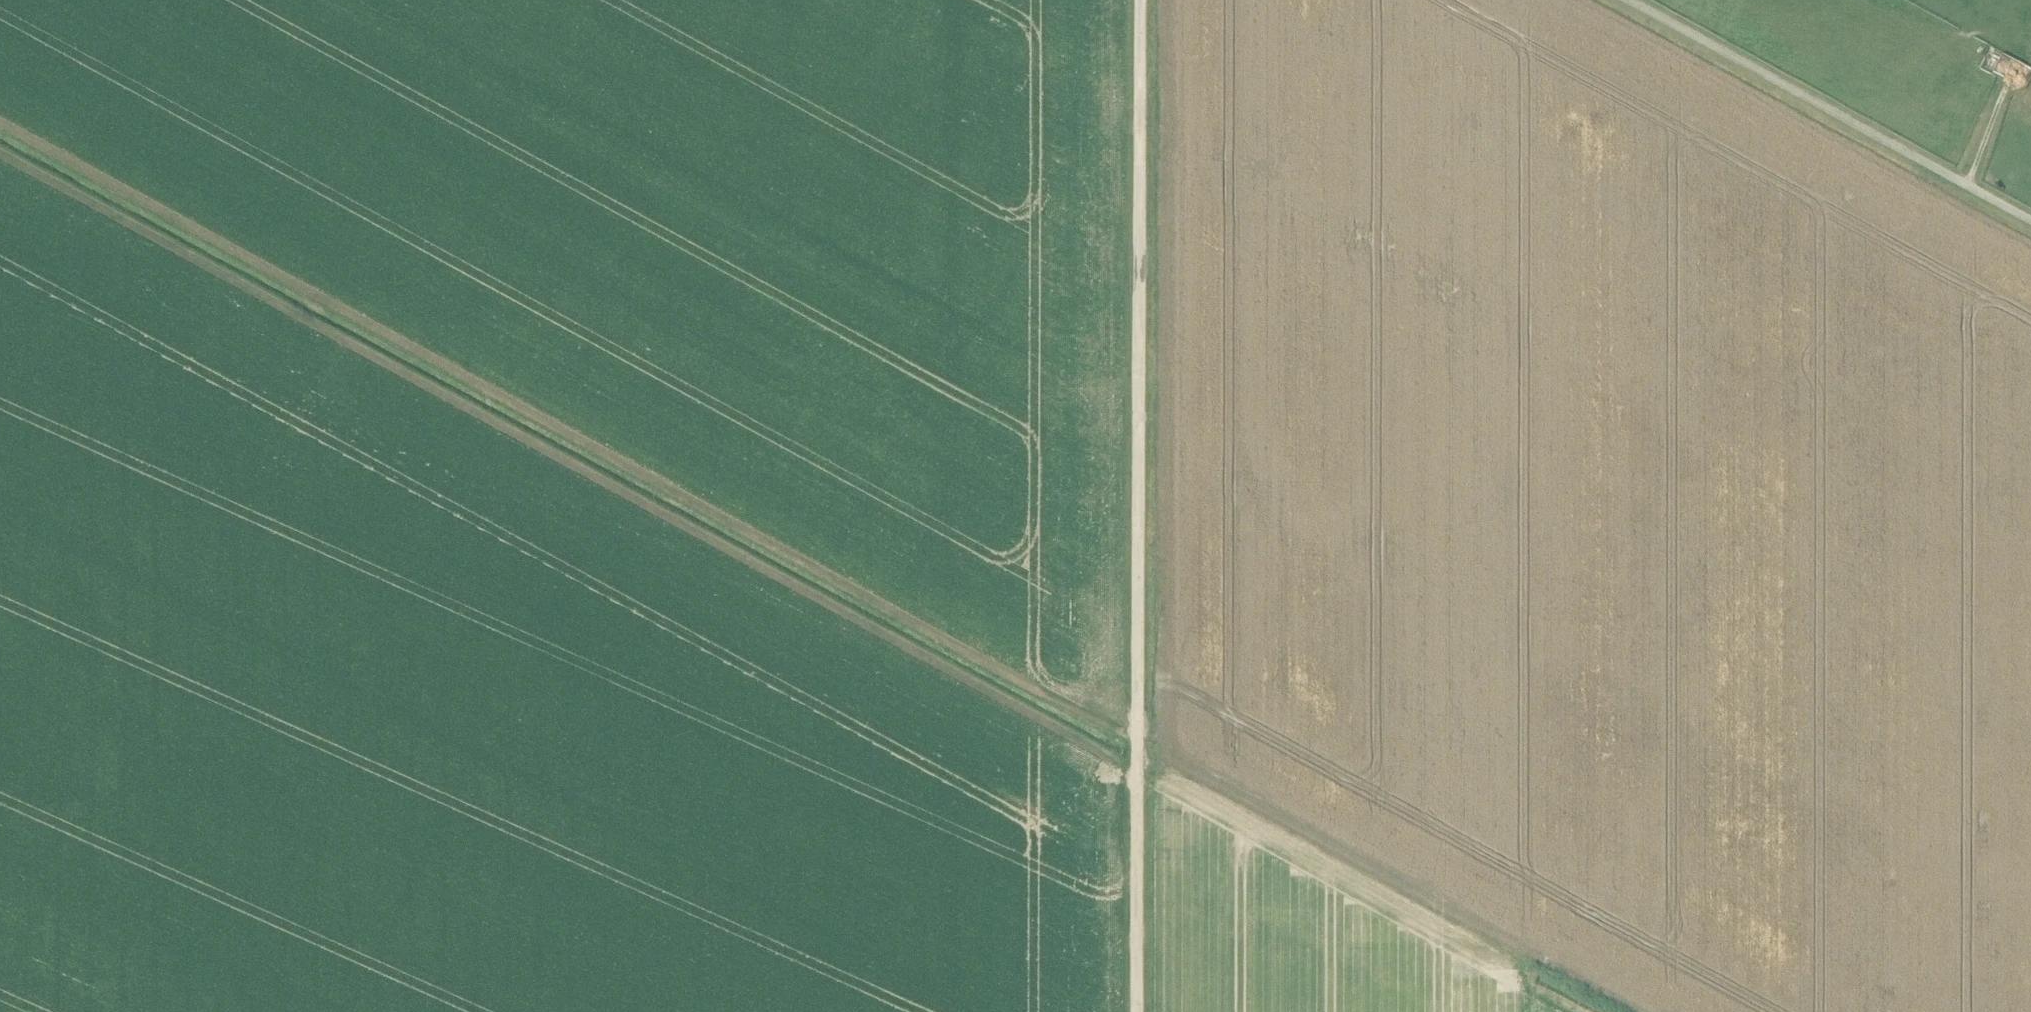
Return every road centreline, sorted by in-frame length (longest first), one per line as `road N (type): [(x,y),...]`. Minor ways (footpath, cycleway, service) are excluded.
road 1 (track): [(1135,1011),(1139,0)]

